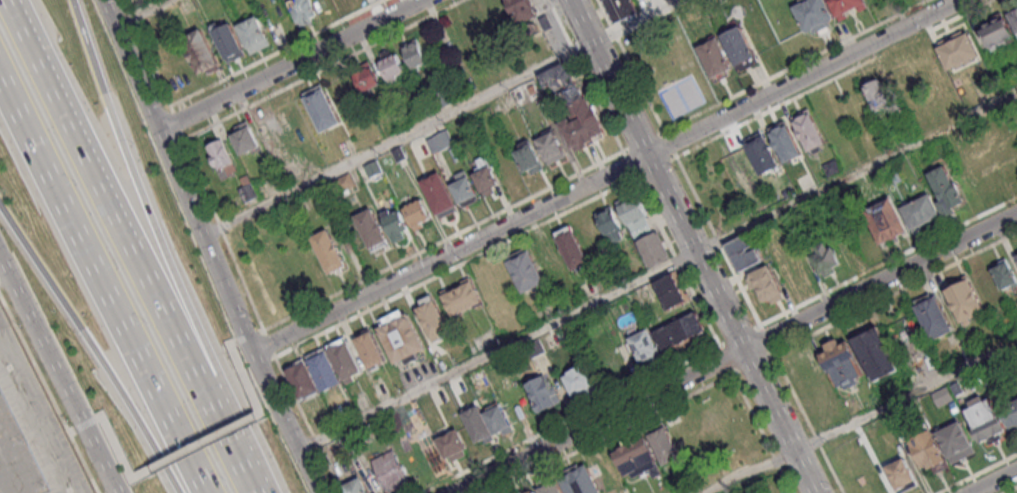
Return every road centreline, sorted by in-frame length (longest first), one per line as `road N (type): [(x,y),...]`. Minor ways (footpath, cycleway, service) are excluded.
road 1 (residential): [(963,0),(254,351)]
road 2 (residential): [(1016,215),(457,492)]
road 3 (tertiary): [(572,0),(816,492)]
road 4 (motorway): [(0,82),(199,492)]
road 5 (motorway): [(201,387),(6,0)]
road 6 (motorway): [(201,387),(181,292),(69,0)]
road 7 (secondary): [(322,492),(159,130)]
road 8 (residential): [(421,0),(159,130)]
road 9 (secondary): [(0,258),(117,492)]
road 10 (motorway): [(91,341),(178,492)]
road 11 (motorway): [(0,201),(91,341)]
road 12 (secondary): [(159,130),(103,0)]

